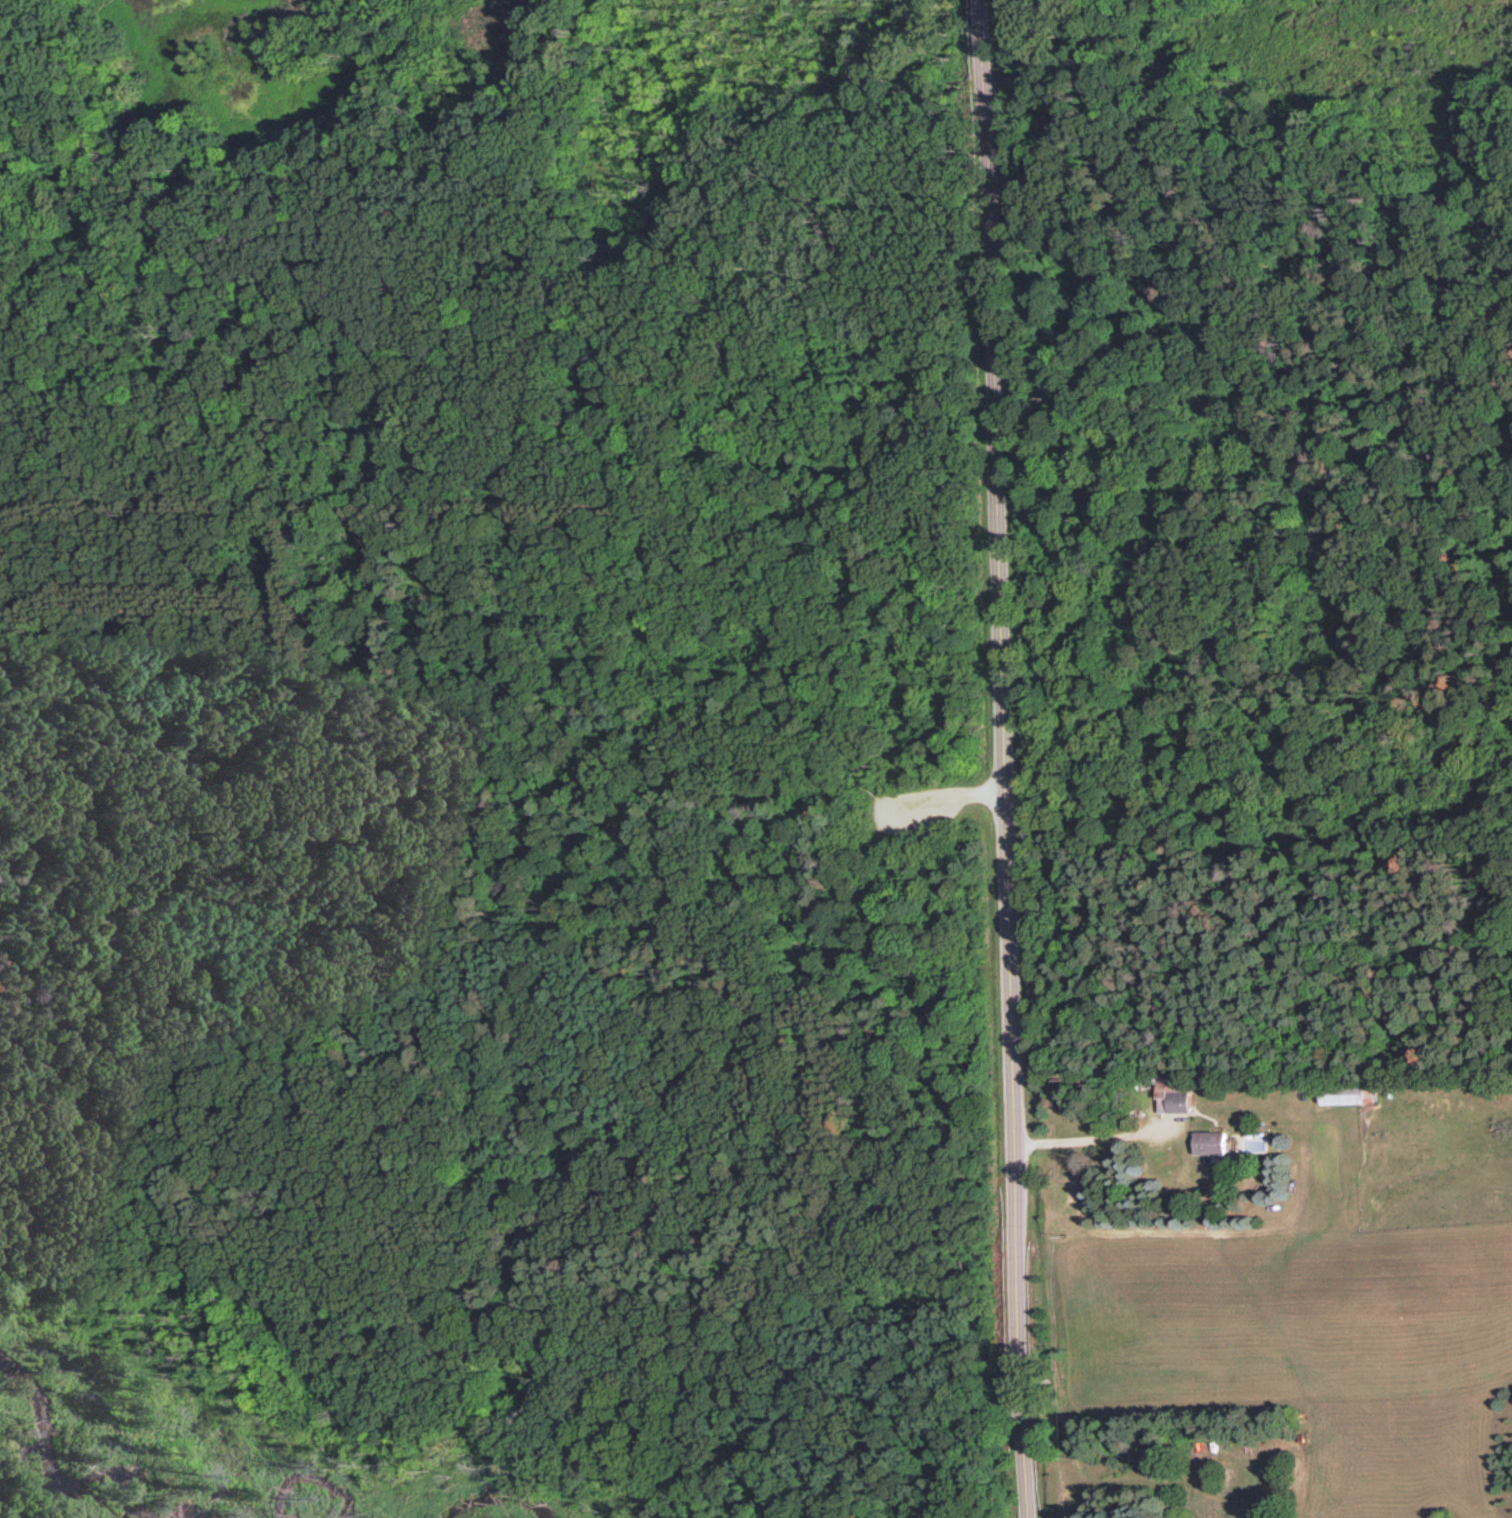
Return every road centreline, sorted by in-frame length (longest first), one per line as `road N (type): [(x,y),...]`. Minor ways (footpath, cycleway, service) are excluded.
road 1 (tertiary): [(981,0),(1020,1517)]

